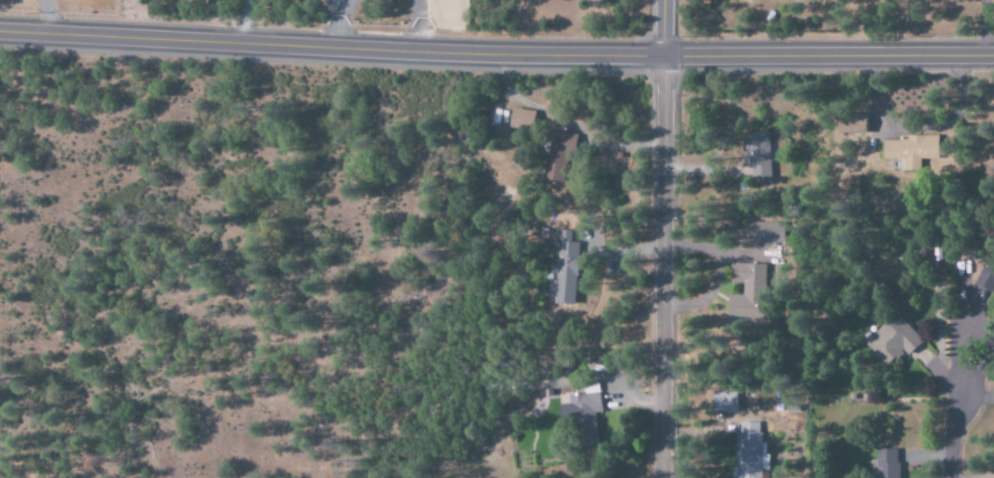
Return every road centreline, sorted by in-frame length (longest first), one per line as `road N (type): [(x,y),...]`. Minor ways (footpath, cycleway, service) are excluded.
road 1 (tertiary): [(0,33),(364,51),(993,55)]
road 2 (residential): [(665,57),(660,477)]

